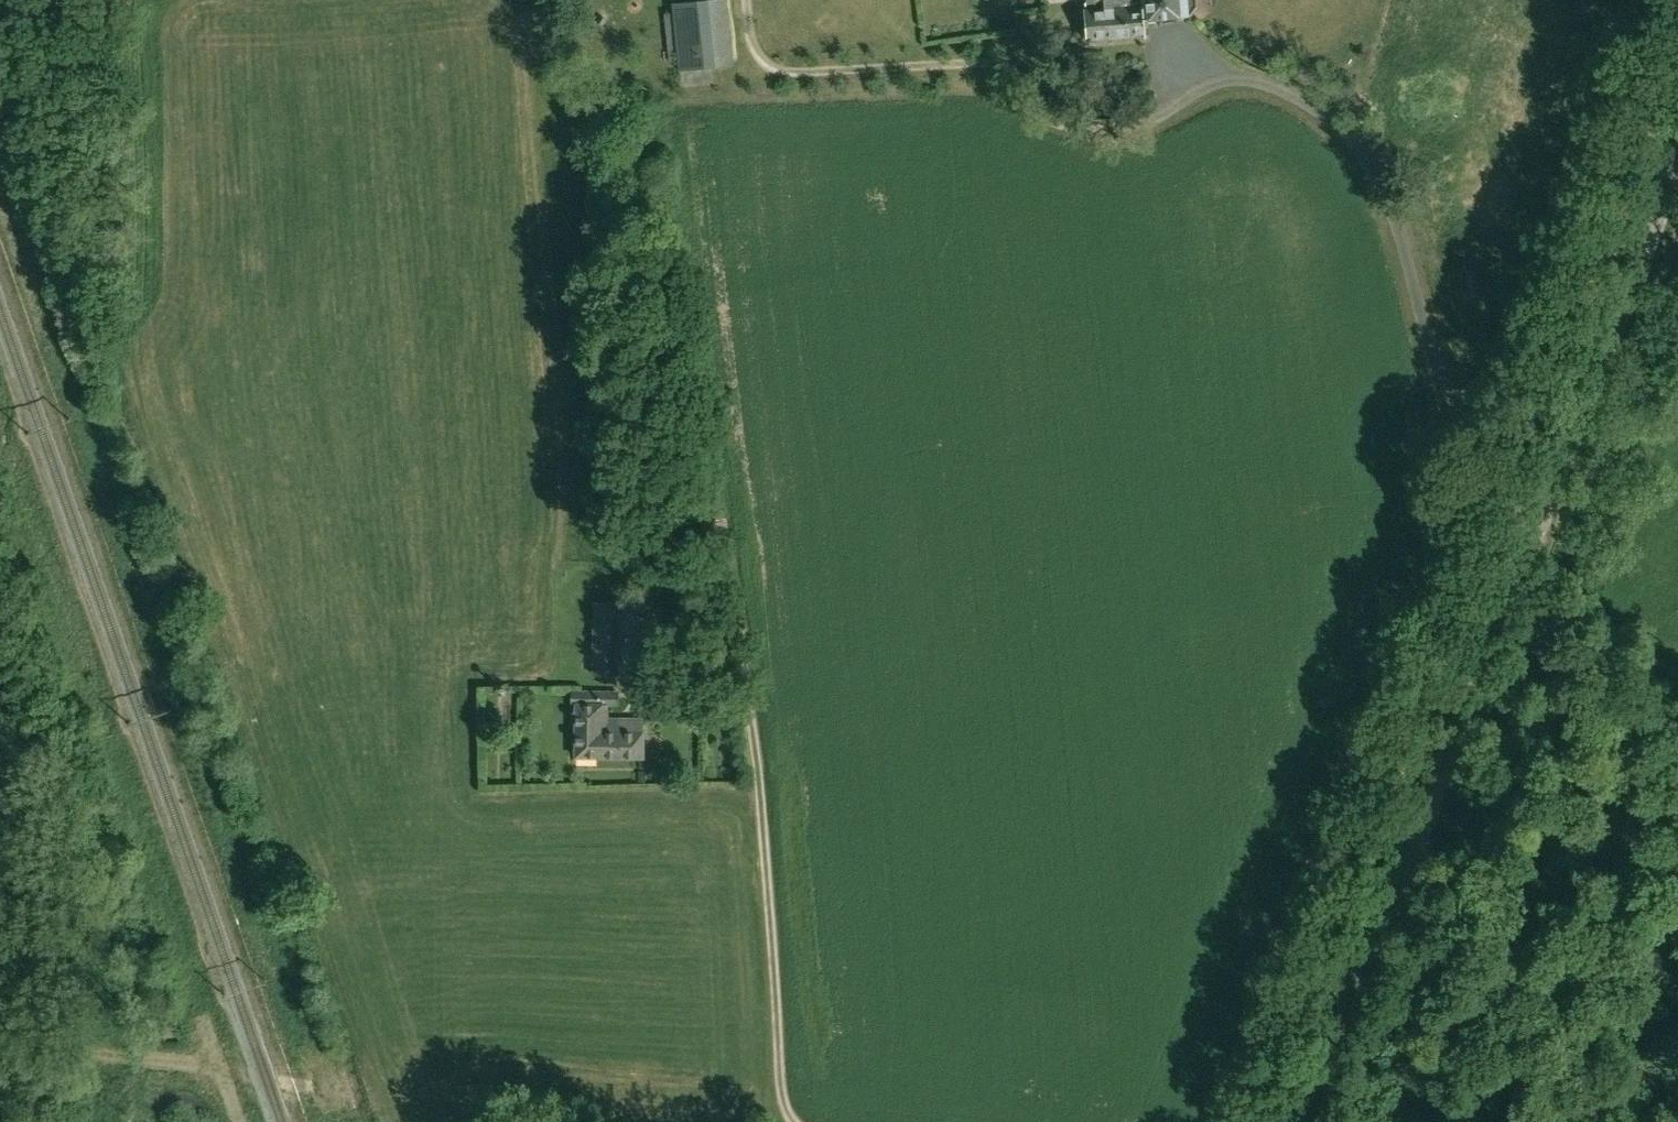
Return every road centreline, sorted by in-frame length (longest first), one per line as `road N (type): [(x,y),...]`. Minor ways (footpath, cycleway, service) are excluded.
road 1 (tertiary): [(1298,1121),(1677,157)]
road 2 (track): [(747,0),(756,41),(776,65),(806,71),(1002,62),(1043,116),(1066,127),(1137,126),(1193,93)]
road 3 (track): [(755,760),(794,1121)]
road 4 (track): [(561,1121),(322,1091)]
road 5 (track): [(0,1039),(218,1065)]

